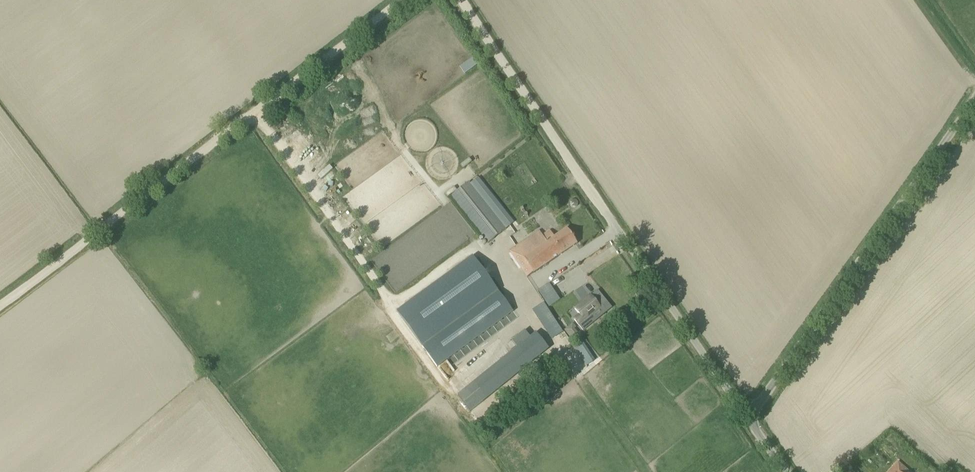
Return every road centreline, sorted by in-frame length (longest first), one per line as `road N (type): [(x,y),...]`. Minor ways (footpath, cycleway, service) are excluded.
road 1 (track): [(0,305),(403,0)]
road 2 (unclassified): [(747,417),(974,95)]
road 3 (unclassified): [(747,417),(599,201)]
road 4 (track): [(599,201),(460,0)]

